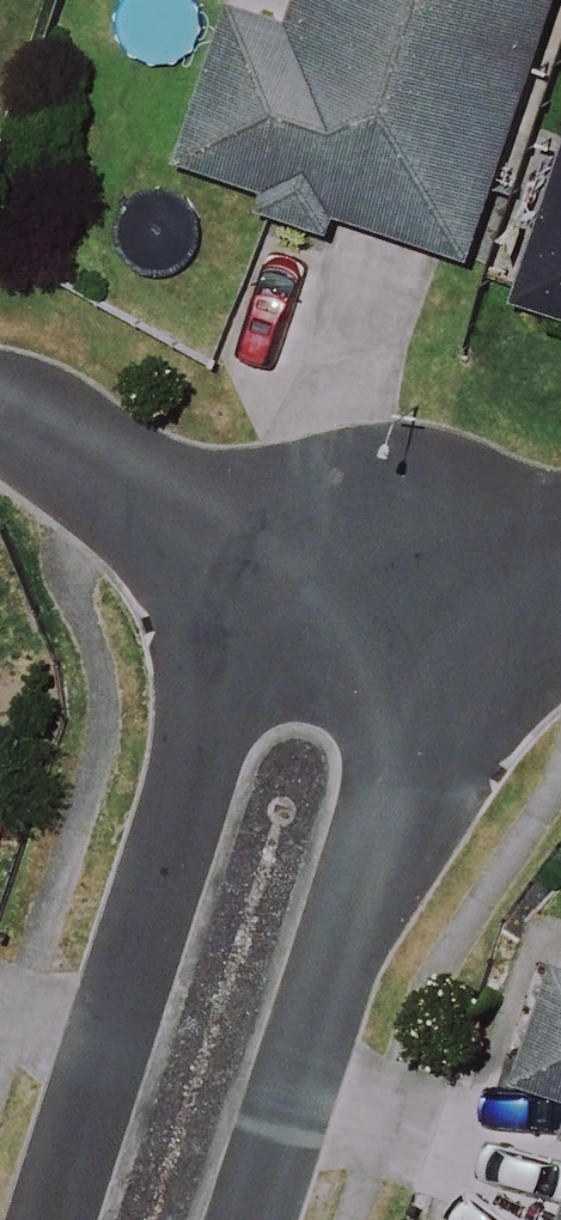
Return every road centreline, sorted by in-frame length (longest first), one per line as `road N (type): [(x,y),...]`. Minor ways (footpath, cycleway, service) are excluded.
road 1 (residential): [(65,1219),(258,502)]
road 2 (residential): [(456,549),(253,1219)]
road 3 (residential): [(0,407),(258,502)]
road 4 (residential): [(258,502),(456,549)]

